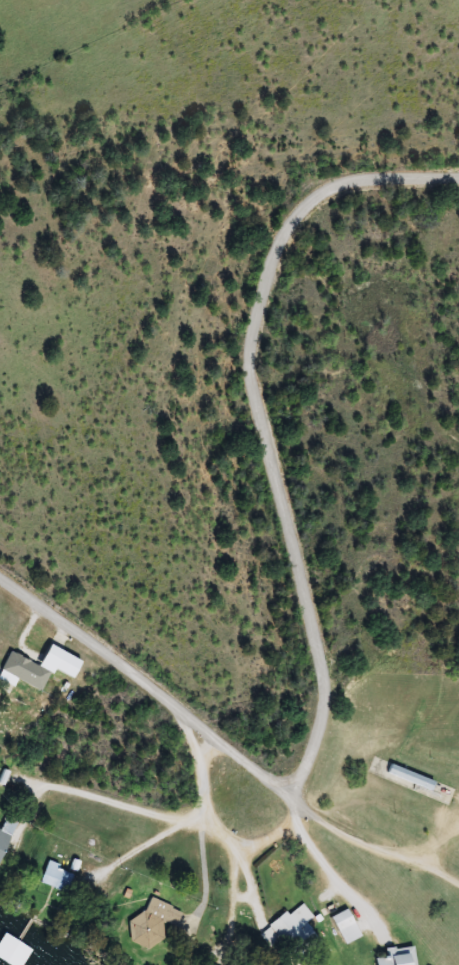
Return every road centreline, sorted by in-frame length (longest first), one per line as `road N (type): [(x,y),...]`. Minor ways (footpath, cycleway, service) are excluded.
road 1 (residential): [(294,767),(315,767),(310,605),(265,332),(310,225),(431,165),(458,165)]
road 2 (residential): [(458,879),(294,767),(245,767),(0,583)]

